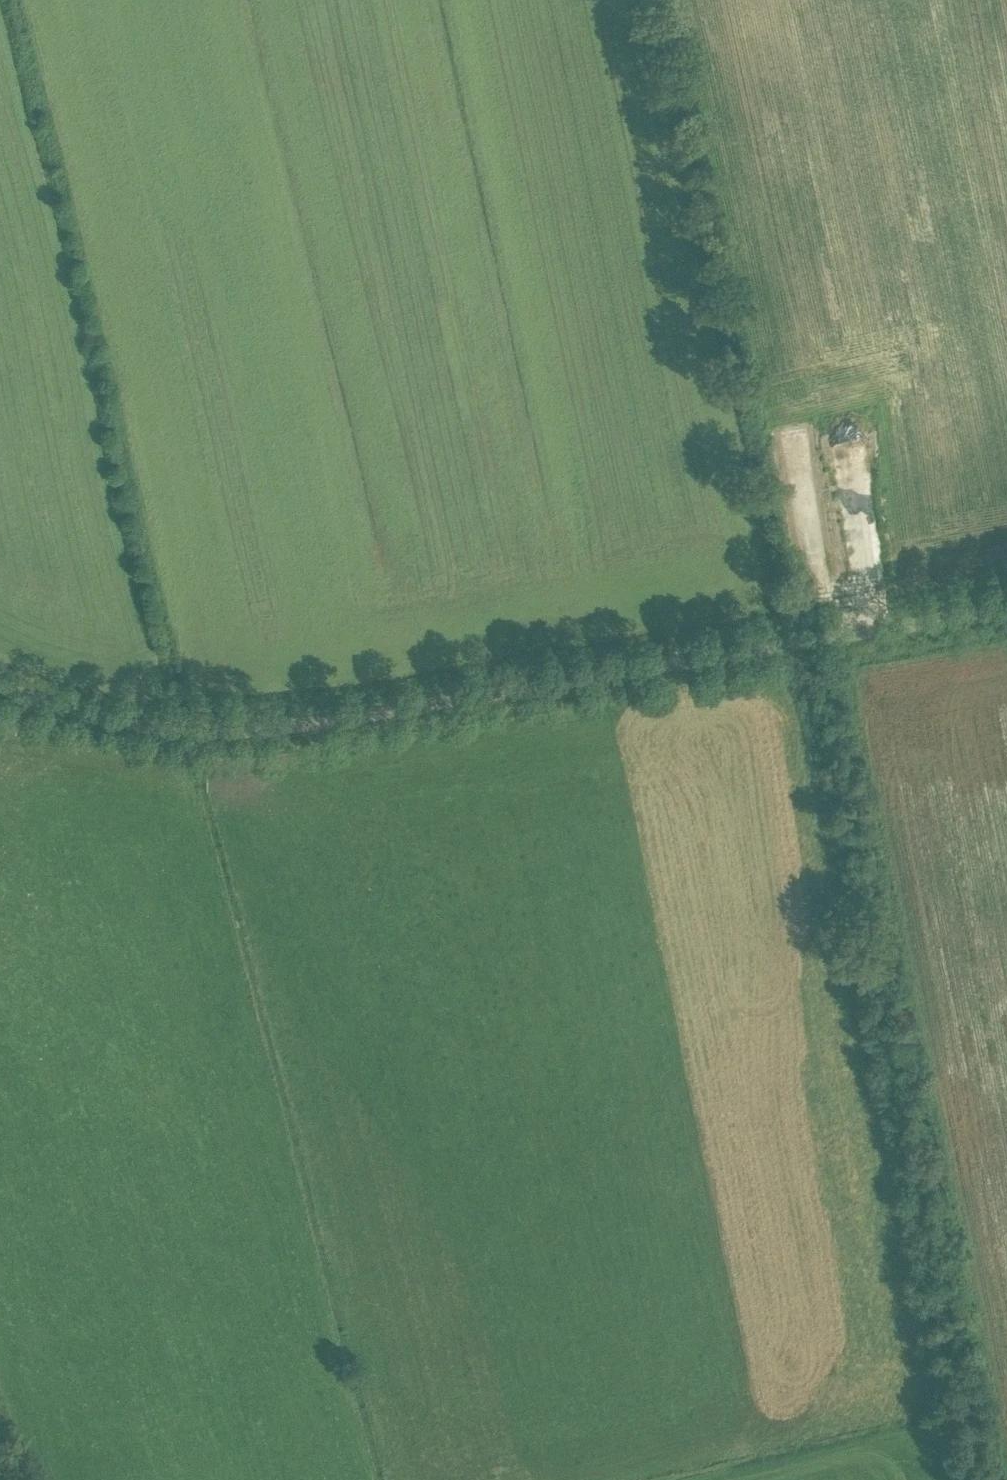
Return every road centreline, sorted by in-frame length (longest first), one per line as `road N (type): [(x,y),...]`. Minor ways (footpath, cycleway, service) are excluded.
road 1 (unclassified): [(1006,605),(185,728),(109,720),(0,688)]

